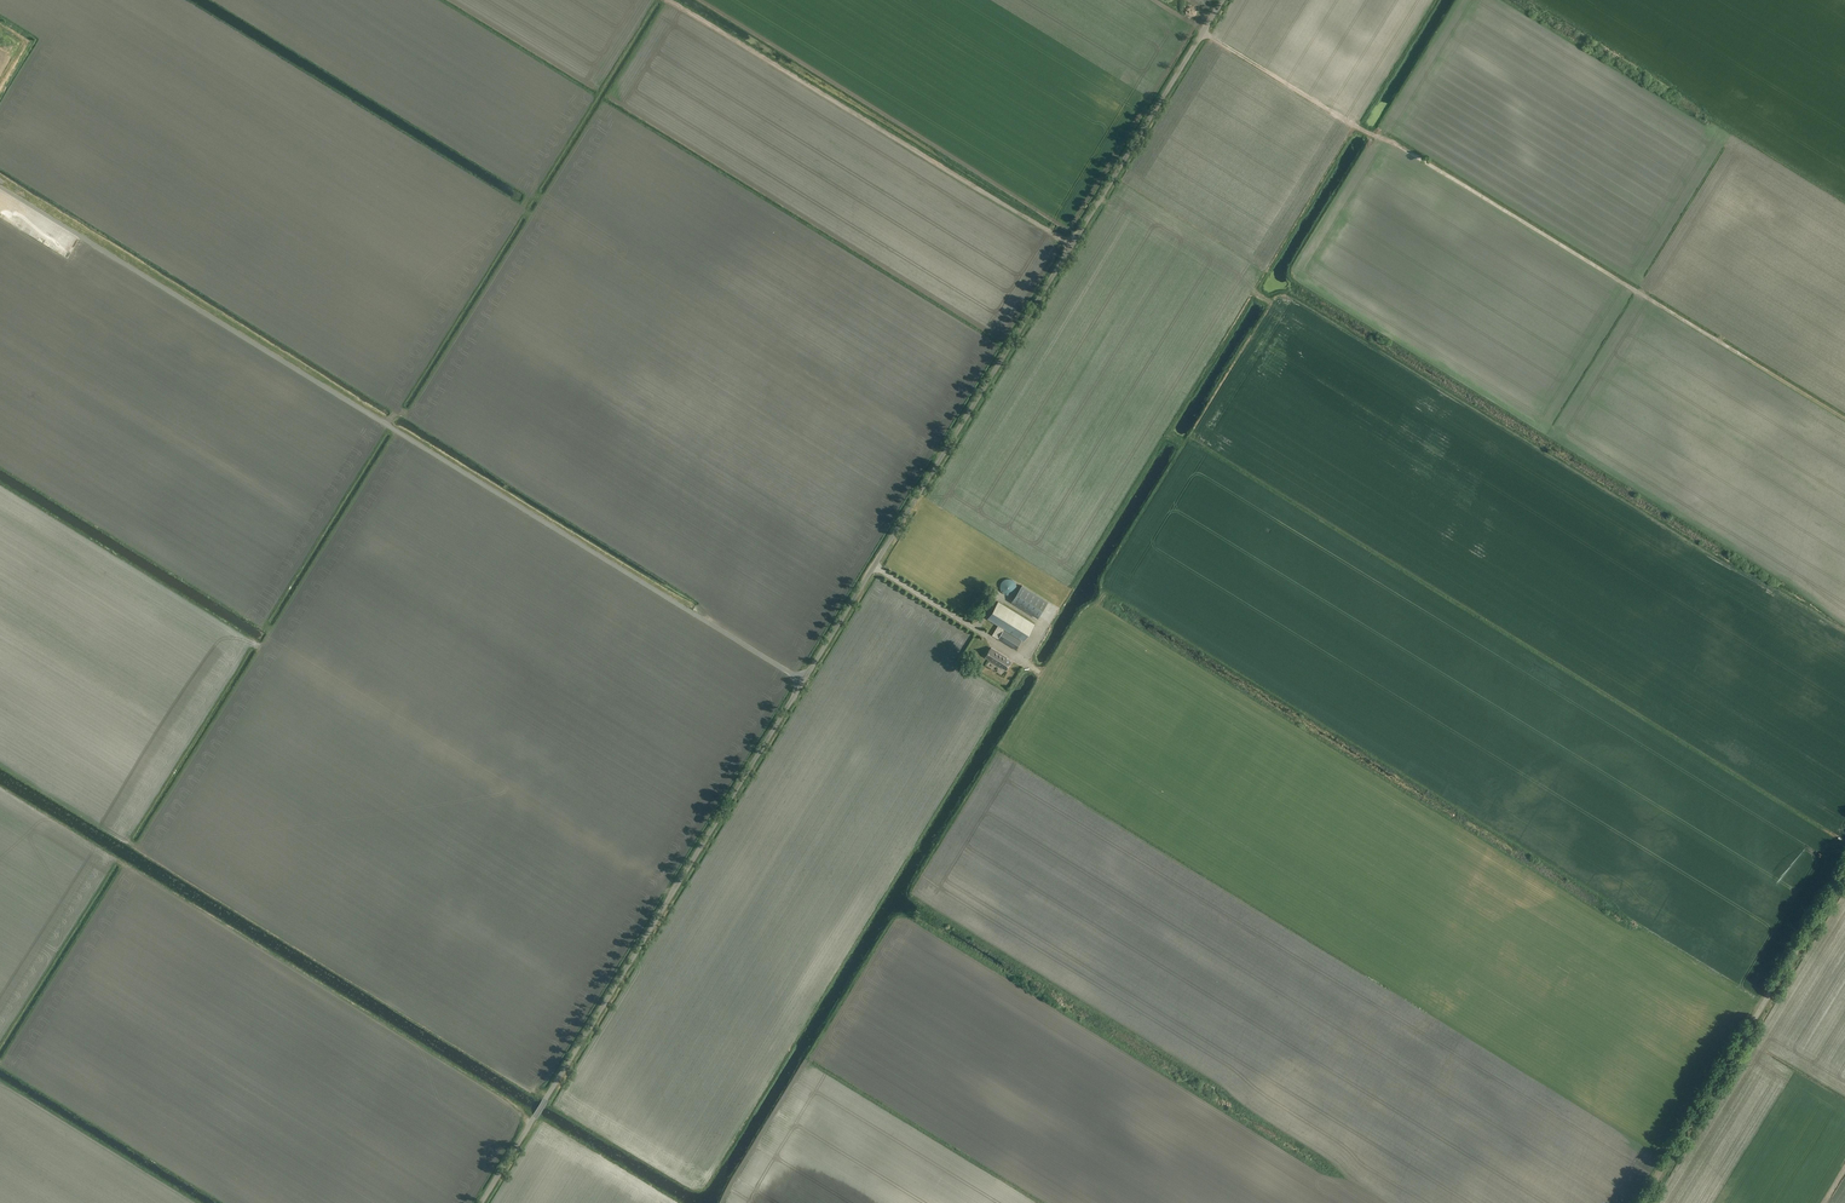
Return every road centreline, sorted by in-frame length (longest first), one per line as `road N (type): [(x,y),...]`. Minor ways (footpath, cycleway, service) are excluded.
road 1 (unclassified): [(481,1202),(1223,0)]
road 2 (track): [(1205,28),(1844,420)]
road 3 (track): [(1844,873),(1642,1202)]

